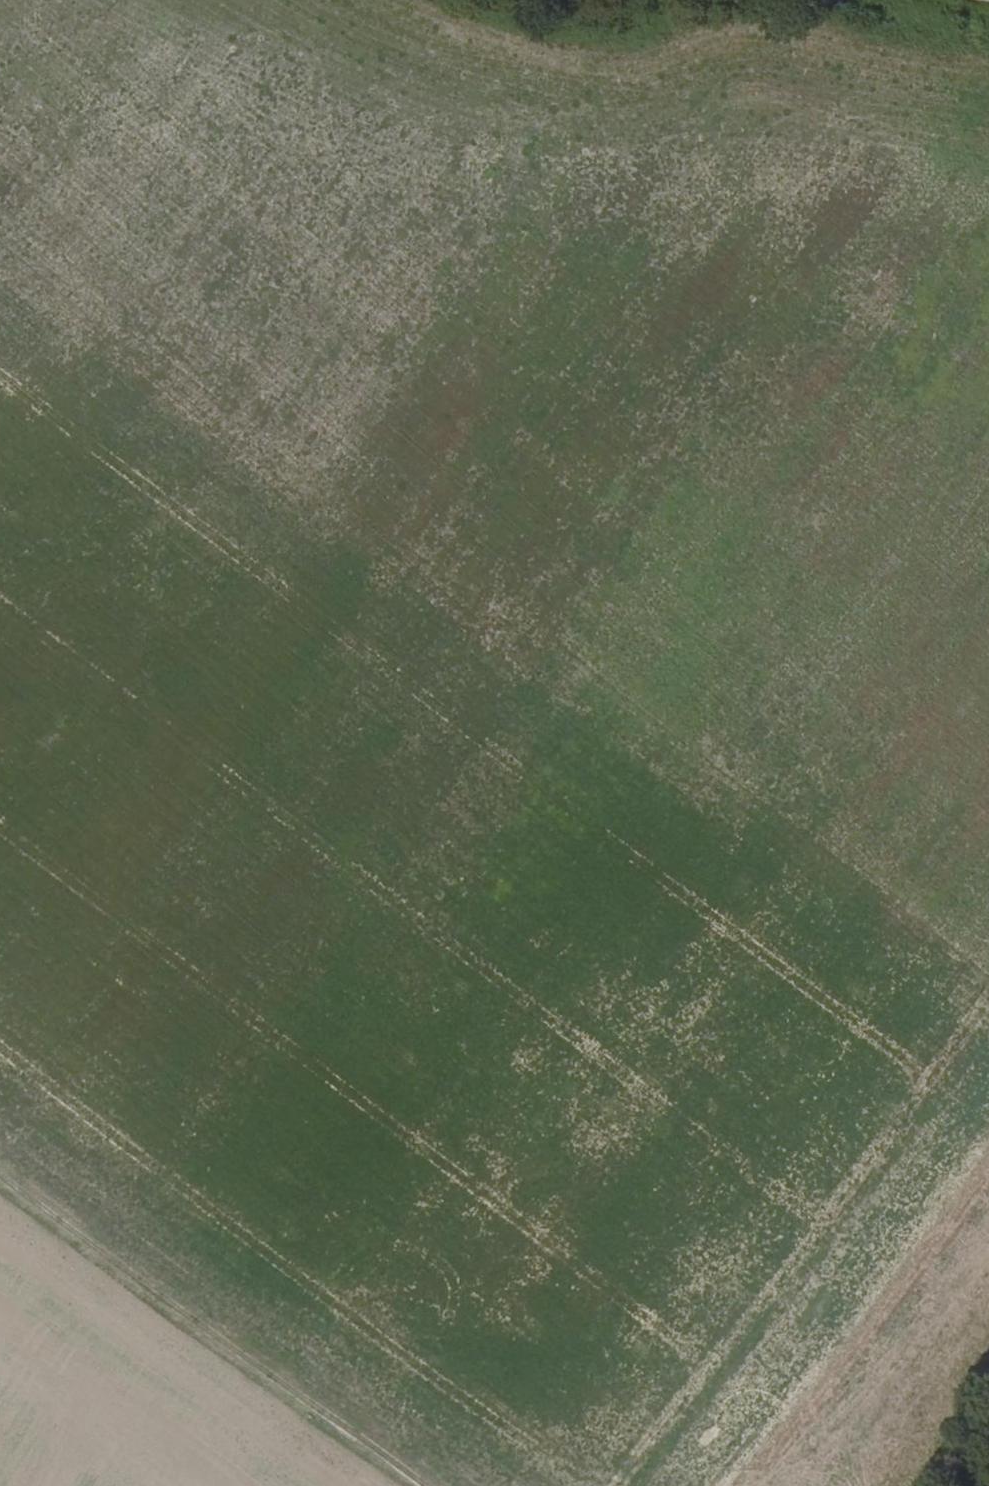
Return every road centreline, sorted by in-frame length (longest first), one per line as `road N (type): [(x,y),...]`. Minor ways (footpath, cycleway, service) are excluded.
road 1 (track): [(427,1485),(0,1164)]

